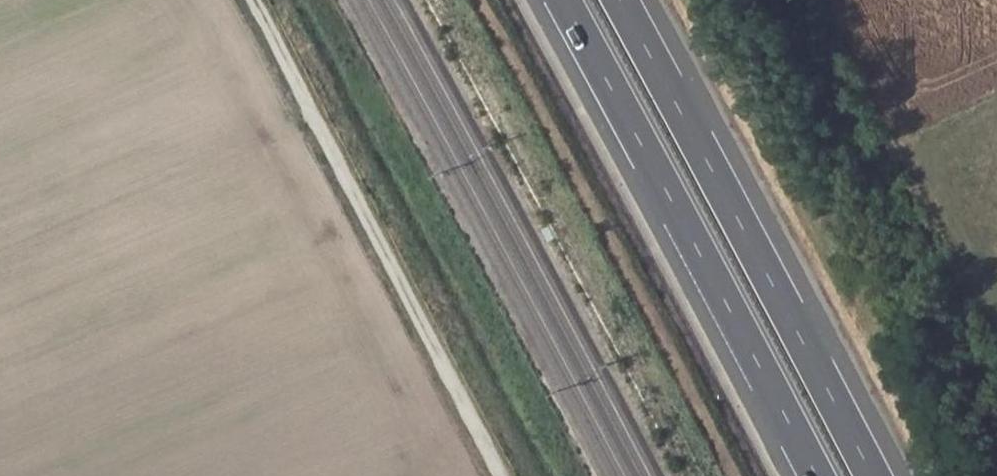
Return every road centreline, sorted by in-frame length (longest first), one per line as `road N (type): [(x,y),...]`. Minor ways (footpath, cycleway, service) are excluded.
road 1 (motorway): [(873,475),(620,0)]
road 2 (motorway): [(560,0),(813,475)]
road 3 (track): [(254,0),(501,475)]

